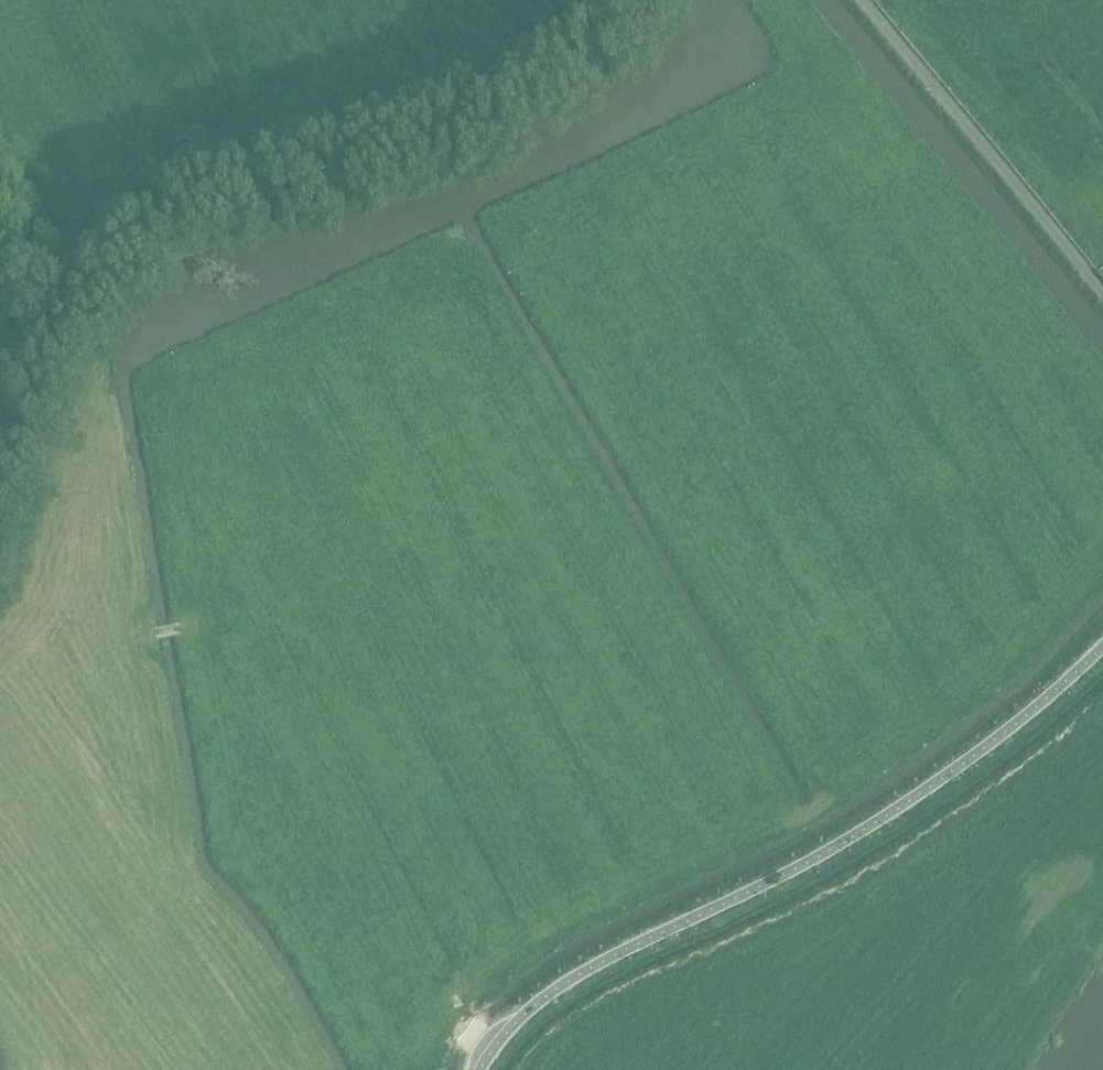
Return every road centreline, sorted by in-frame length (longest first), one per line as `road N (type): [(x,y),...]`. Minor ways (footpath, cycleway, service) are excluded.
road 1 (unclassified): [(479,1069),(529,1000),(883,821),(999,738),(1102,644)]
road 2 (unclassified): [(1102,295),(860,0)]

